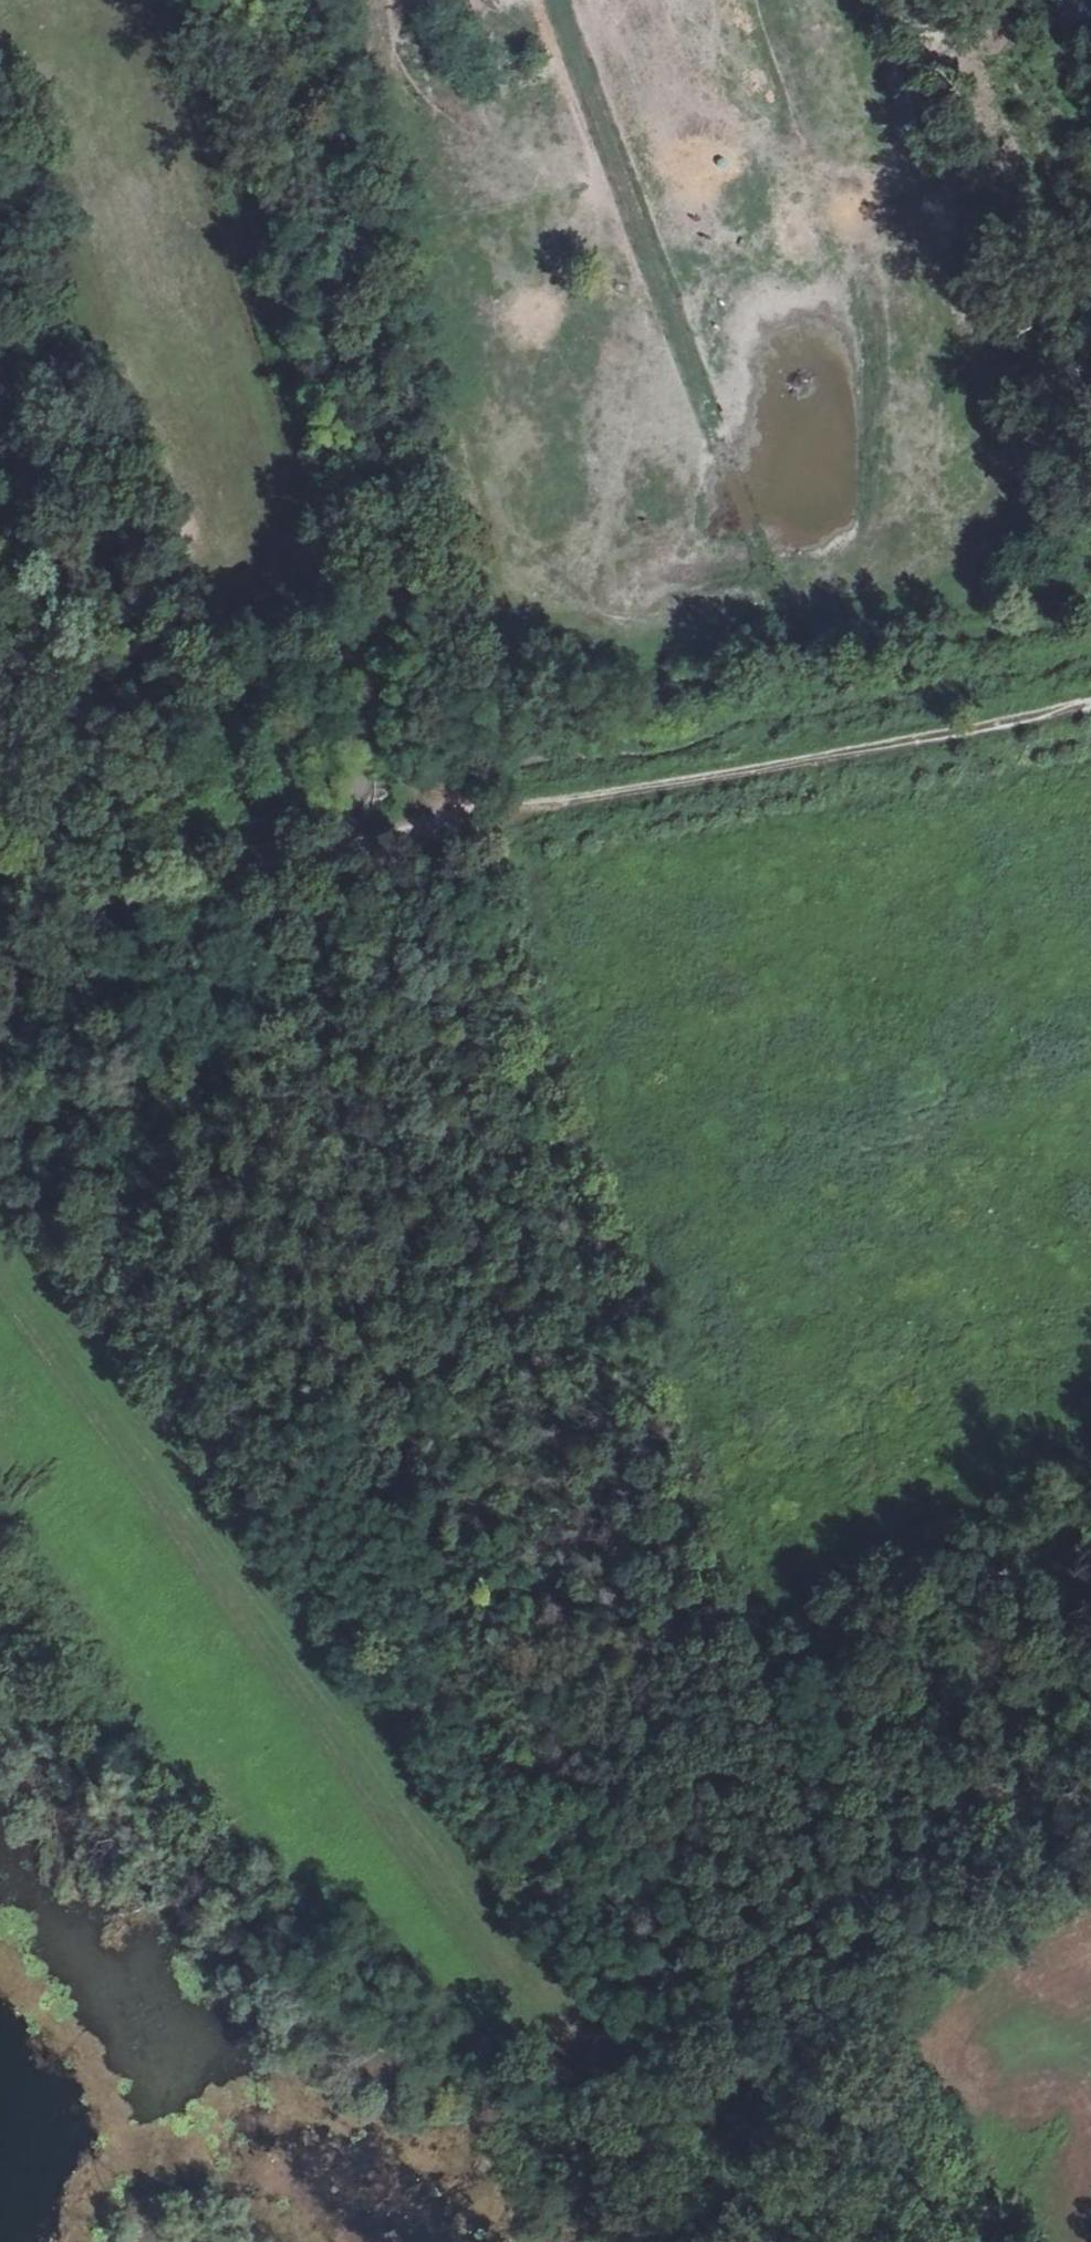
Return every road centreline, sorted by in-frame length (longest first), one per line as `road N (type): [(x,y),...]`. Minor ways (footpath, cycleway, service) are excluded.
road 1 (track): [(0,455),(197,885),(261,956),(501,1460),(682,1942),(729,2004),(785,2032),(835,2029)]
road 2 (track): [(1090,701),(953,734),(439,818)]

